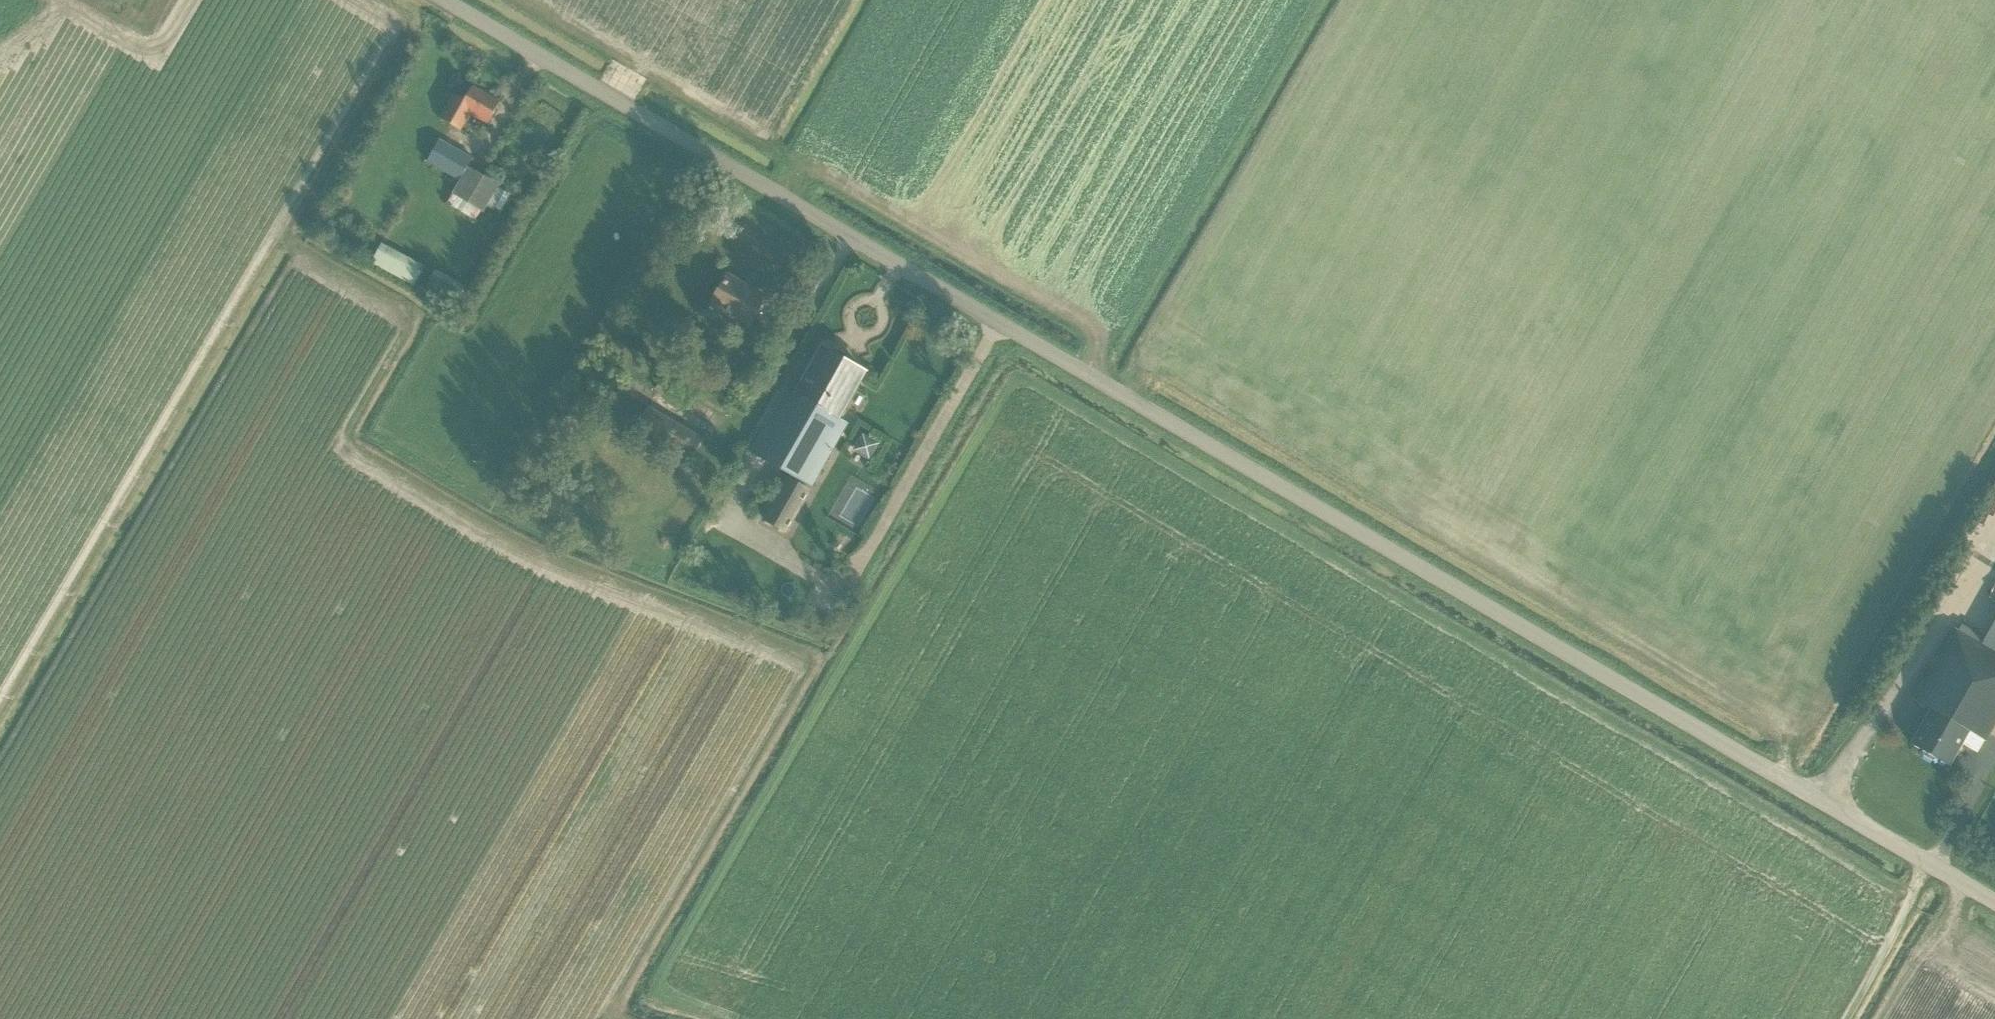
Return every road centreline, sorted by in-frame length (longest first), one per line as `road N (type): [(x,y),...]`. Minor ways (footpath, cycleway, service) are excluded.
road 1 (unclassified): [(1994,905),(444,0)]

